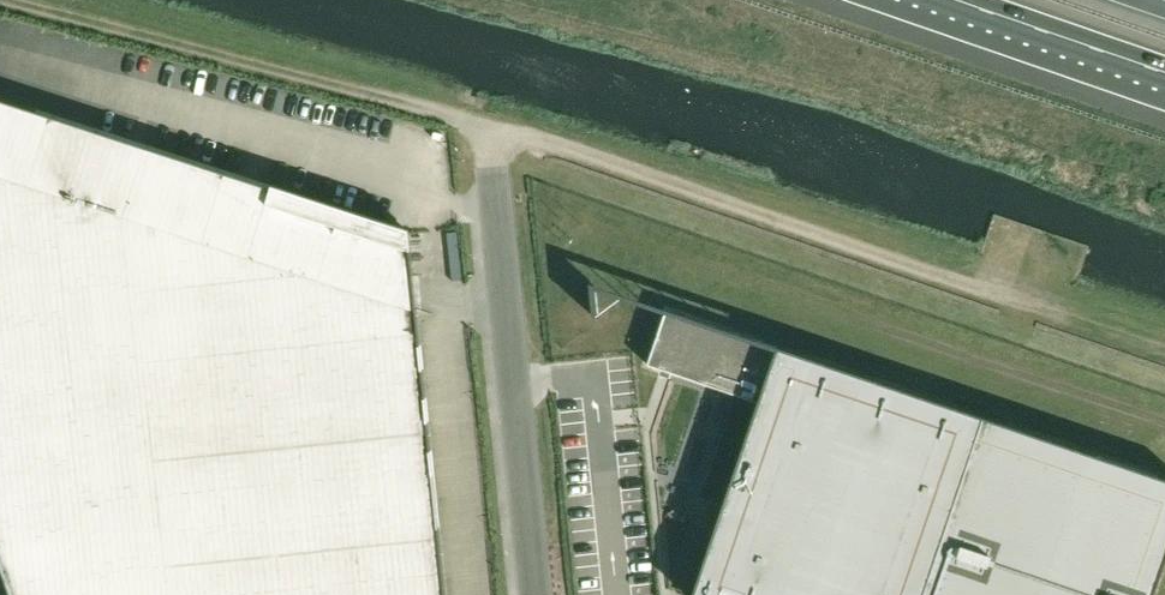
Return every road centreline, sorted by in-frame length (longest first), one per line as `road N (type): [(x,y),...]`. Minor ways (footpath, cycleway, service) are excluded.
road 1 (unclassified): [(486,128),(533,594)]
road 2 (motorway): [(957,0),(1164,72)]

